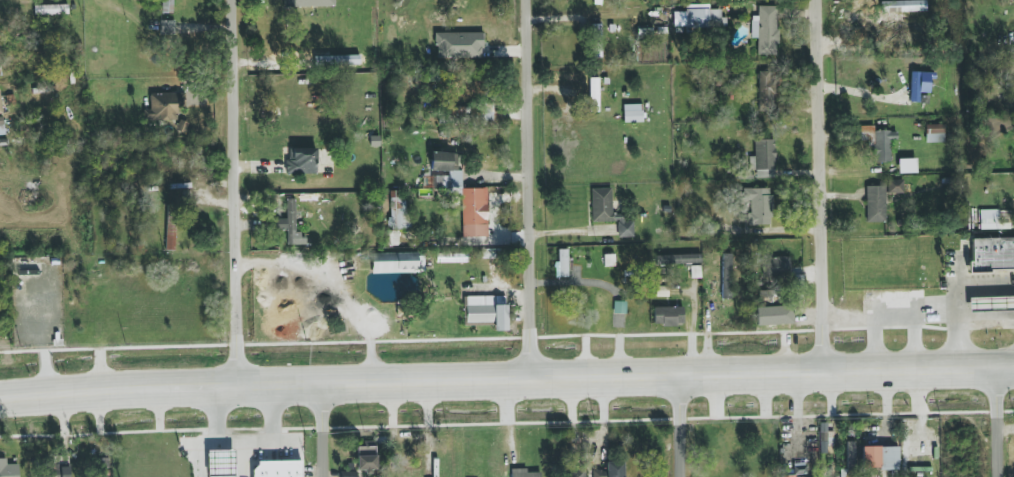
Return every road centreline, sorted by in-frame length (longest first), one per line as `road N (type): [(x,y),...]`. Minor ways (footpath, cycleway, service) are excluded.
road 1 (tertiary): [(579,375),(0,398)]
road 2 (tertiary): [(1013,364),(618,375)]
road 3 (residential): [(237,386),(237,0)]
road 4 (residential): [(531,376),(529,0)]
road 5 (residential): [(822,367),(820,0)]

